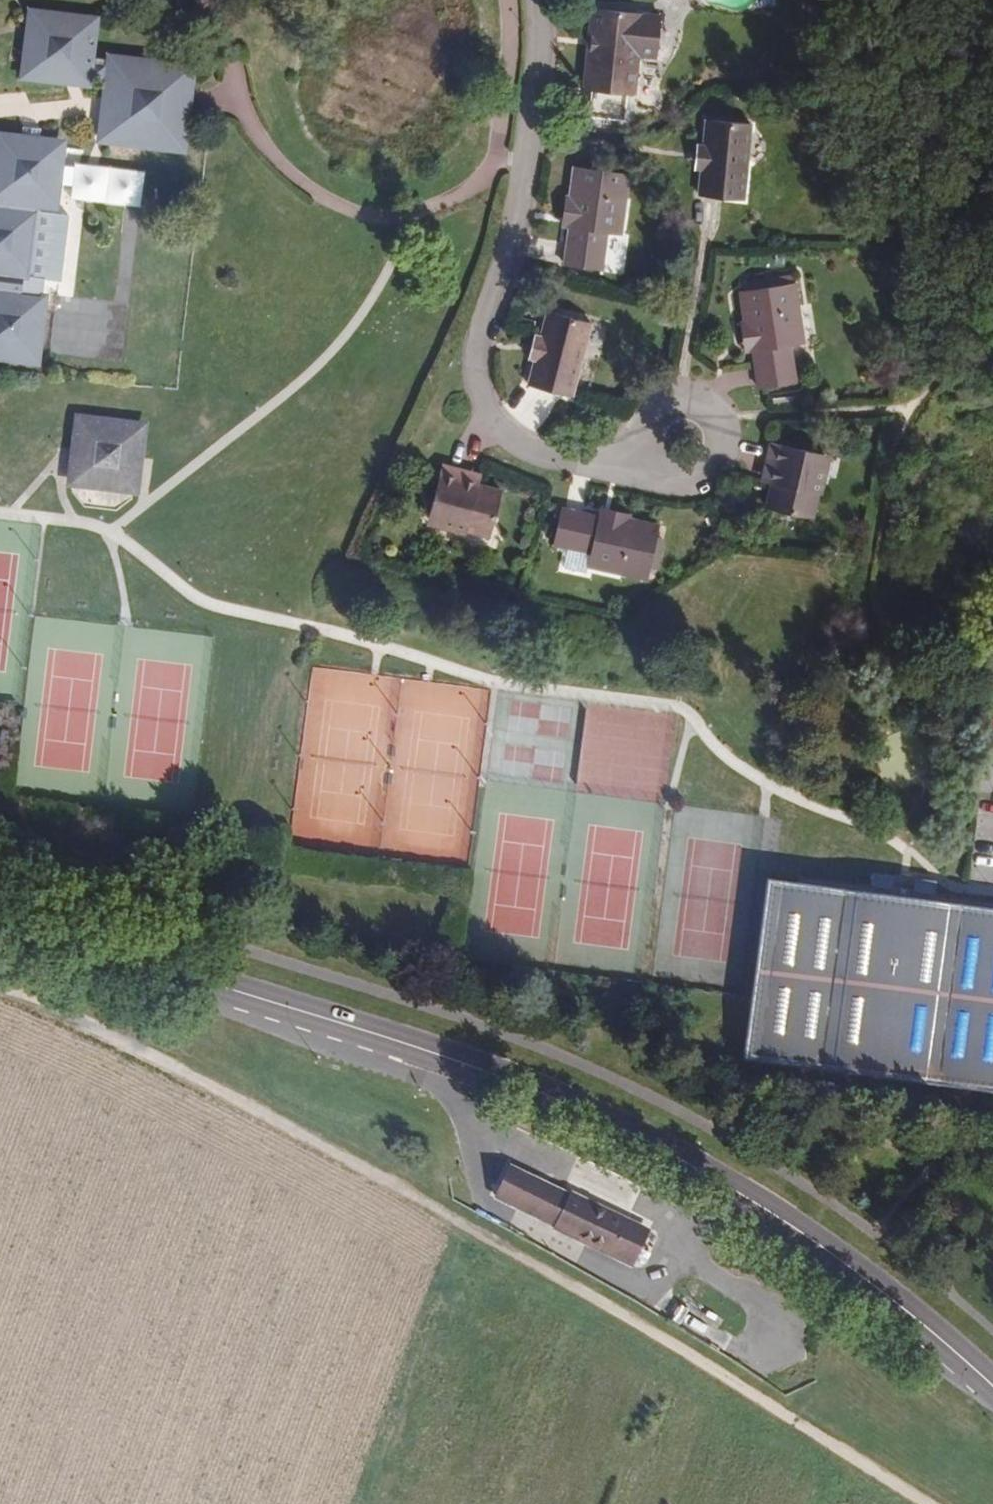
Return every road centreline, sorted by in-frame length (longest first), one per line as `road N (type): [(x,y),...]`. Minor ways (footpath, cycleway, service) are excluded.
road 1 (tertiary): [(0,927),(538,1088),(670,1153),(800,1231),(992,1387)]
road 2 (track): [(927,1503),(398,1184),(57,1004),(0,984)]
road 3 (residential): [(667,474),(552,453),(515,437),(476,381),(477,333),(516,209),(542,34),(539,0)]
road 4 (residential): [(667,474),(643,439),(650,410),(674,393),(703,395),(725,415),(729,442),(717,466),(680,478)]

